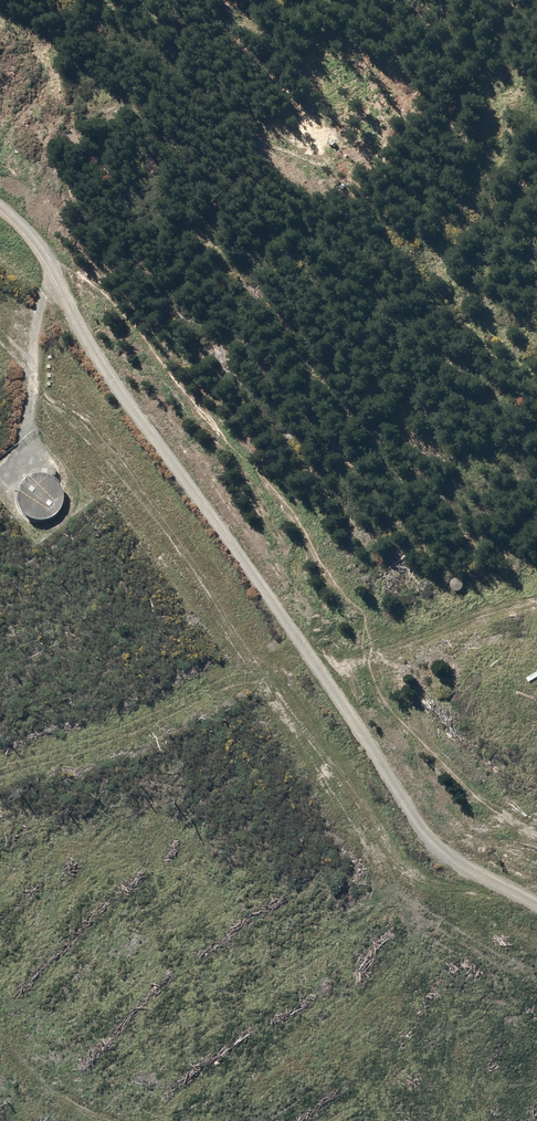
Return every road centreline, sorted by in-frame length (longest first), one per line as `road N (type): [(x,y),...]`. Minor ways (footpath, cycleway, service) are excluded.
road 1 (track): [(0,211),(29,233),(107,383),(287,628),(435,858),(536,909)]
road 2 (track): [(49,269),(93,287),(290,510),(316,567),(369,615),(373,678),(427,752),(503,824),(536,840)]
road 3 (track): [(536,933),(419,874),(270,687),(97,429),(31,387)]
road 4 (track): [(29,433),(45,258)]
road 5 (track): [(0,1035),(43,1083),(111,1120)]

